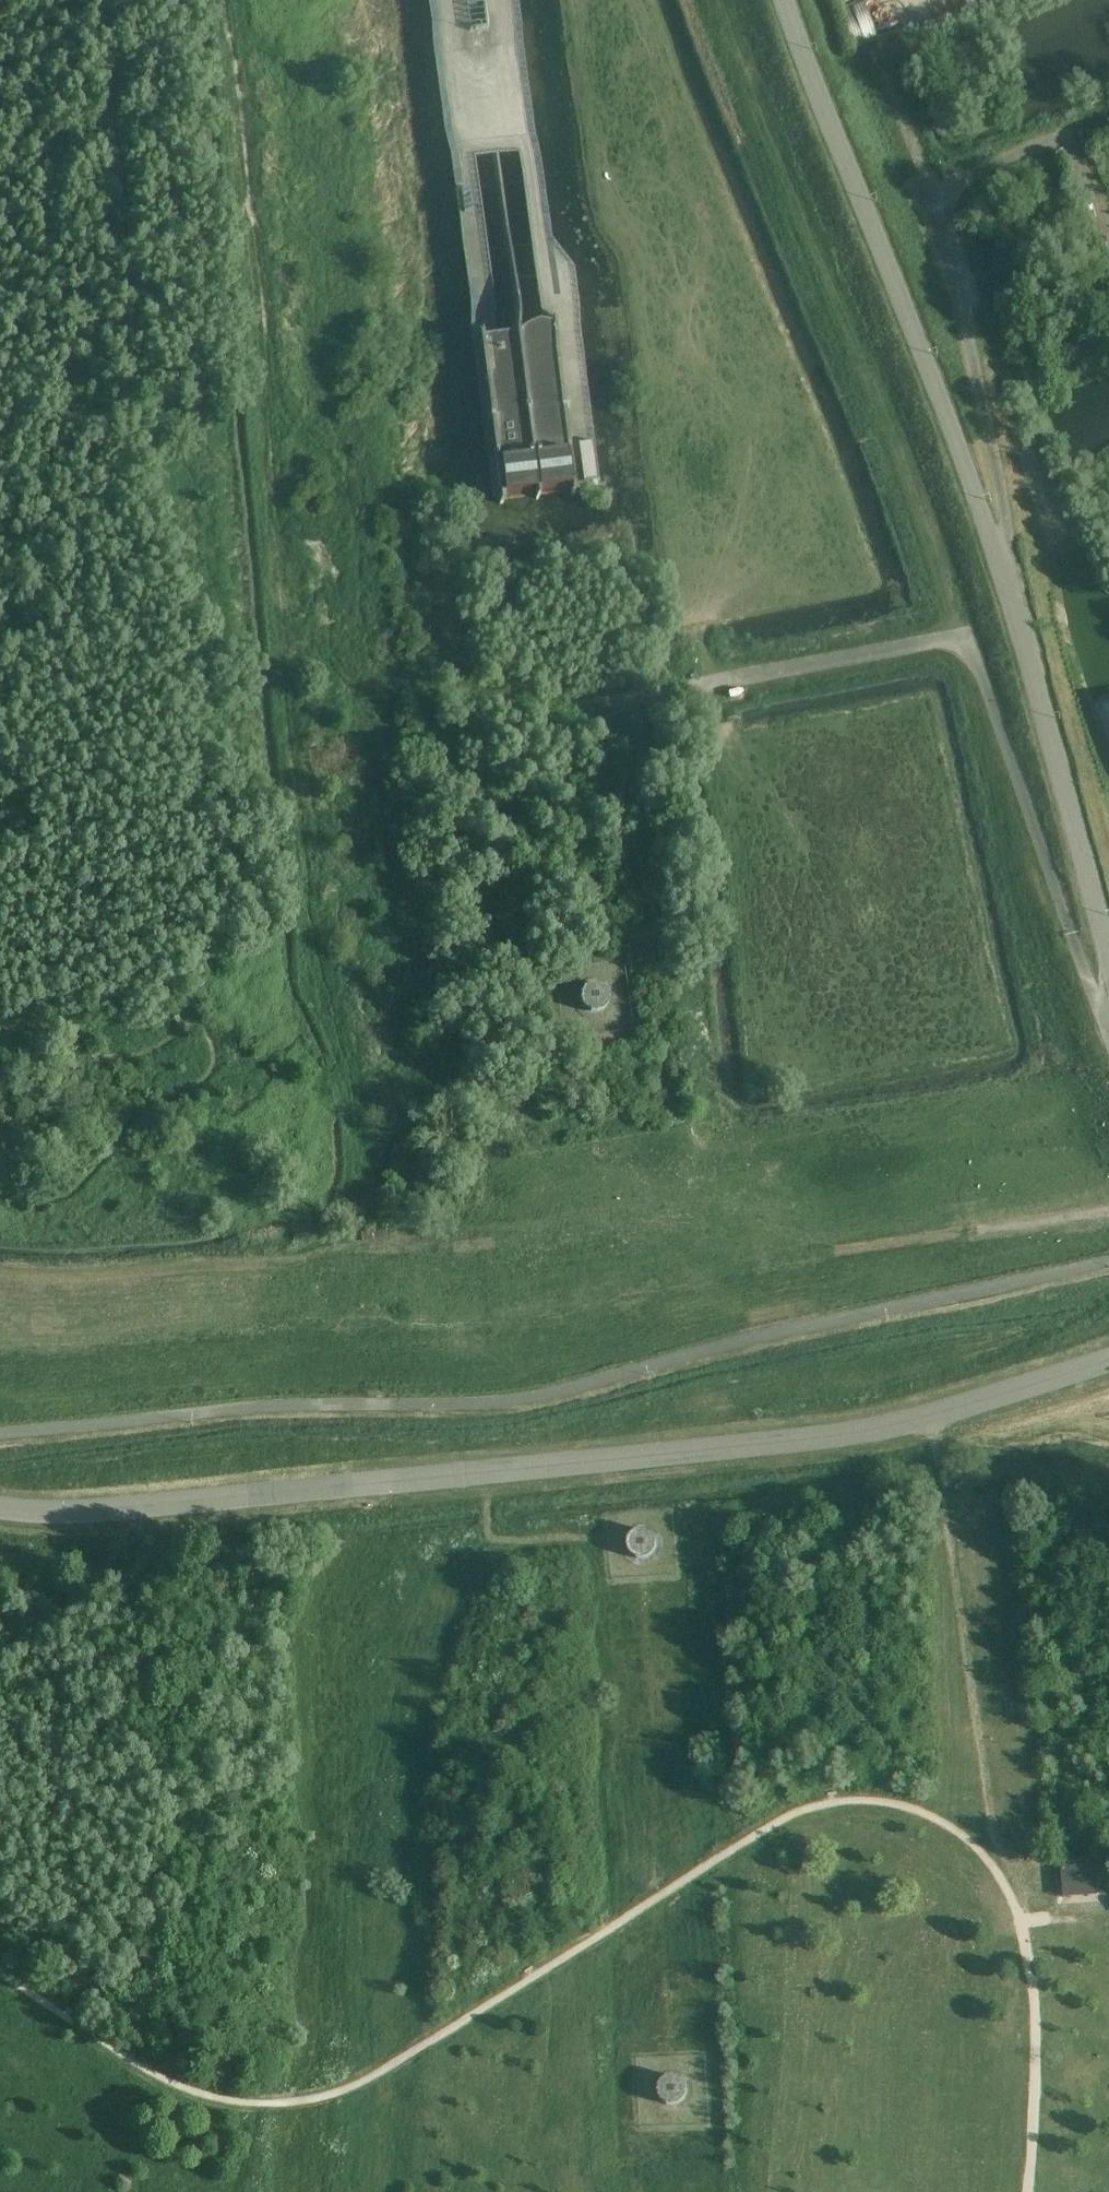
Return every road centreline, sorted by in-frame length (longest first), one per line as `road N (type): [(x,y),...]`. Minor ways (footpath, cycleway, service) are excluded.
road 1 (unclassified): [(0,1508),(140,1507),(816,1439),(931,1415),(1108,1362)]
road 2 (tertiary): [(1005,578),(782,0)]
road 3 (unclassified): [(1064,132),(928,189),(978,380),(1007,543),(1005,578)]
road 4 (tertiary): [(1108,955),(1005,578)]

